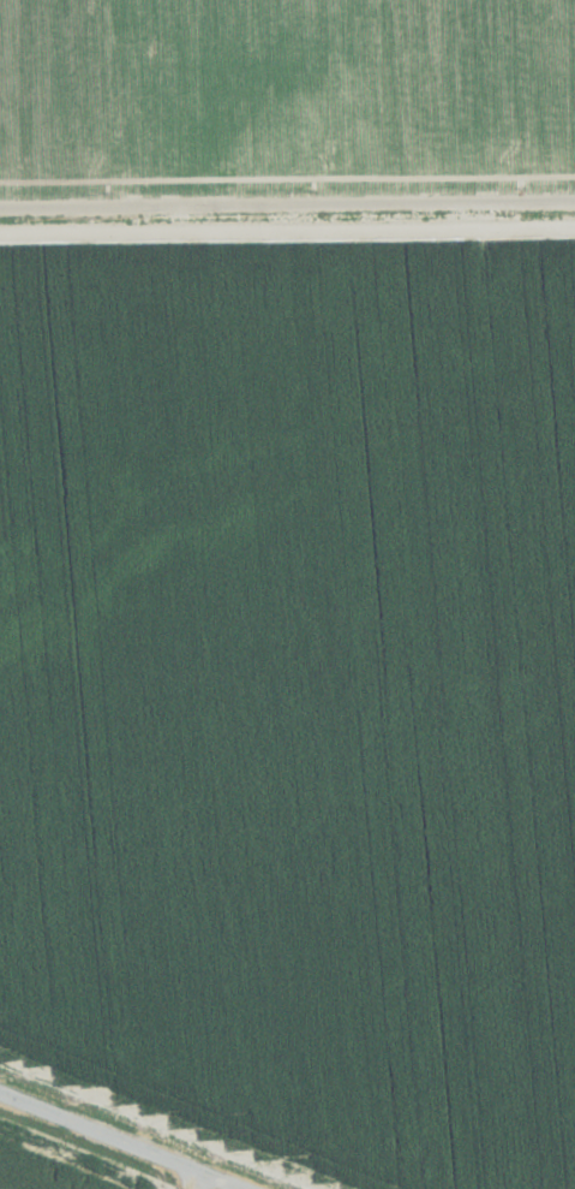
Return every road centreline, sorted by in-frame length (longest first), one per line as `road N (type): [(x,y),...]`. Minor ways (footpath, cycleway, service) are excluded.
road 1 (track): [(515,212),(574,1094)]
road 2 (residential): [(0,208),(574,211)]
road 3 (tertiary): [(176,1165),(0,1095)]

